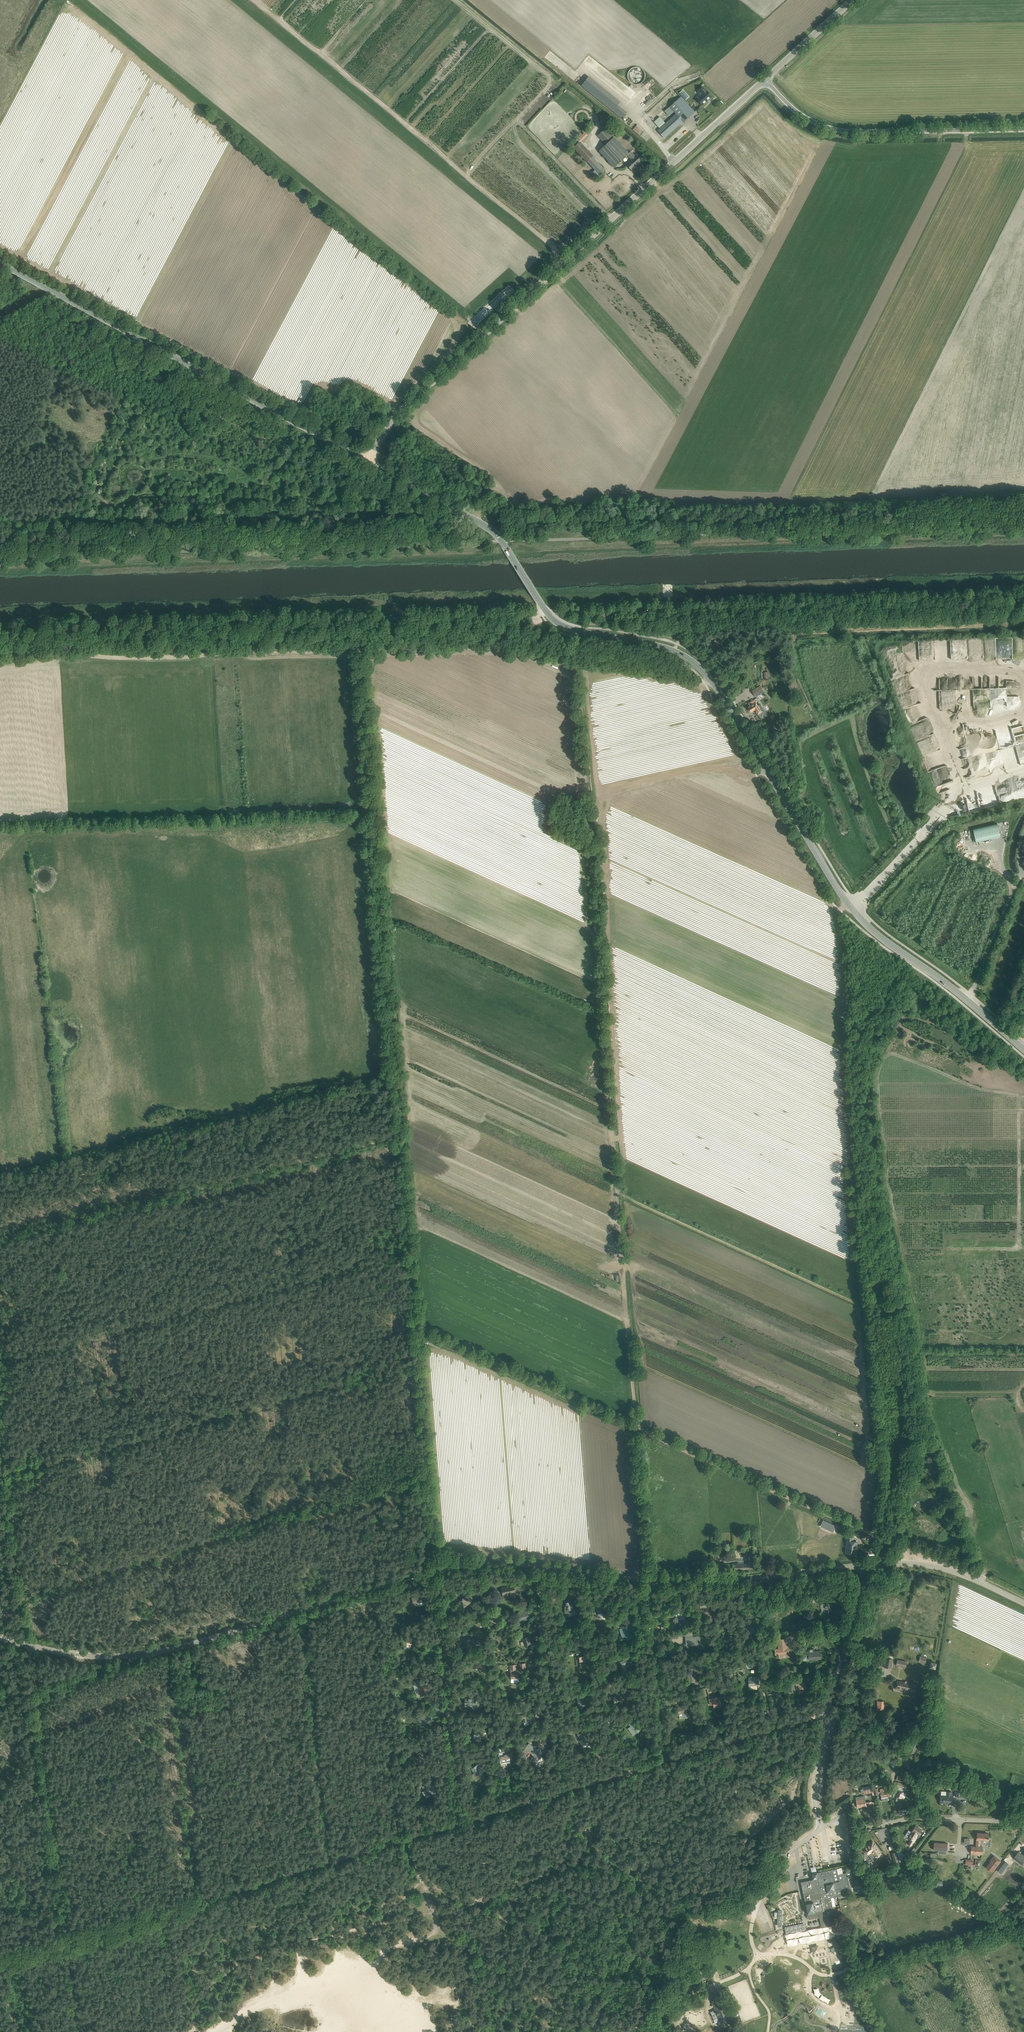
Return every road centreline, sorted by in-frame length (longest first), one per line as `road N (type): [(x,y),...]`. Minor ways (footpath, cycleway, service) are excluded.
road 1 (tertiary): [(864,1565),(693,1581),(468,1562),(165,1650),(95,1656),(29,1646)]
road 2 (secondary): [(969,1001),(851,907),(719,691),(691,660),(563,626),(494,532),(367,461)]
road 3 (tertiary): [(367,461),(404,407),(765,80)]
road 4 (track): [(66,1941),(0,1415)]
road 5 (track): [(416,1331),(455,1824)]
road 6 (track): [(873,1535),(430,1337)]
road 7 (secondary): [(367,461),(0,263)]
road 8 (track): [(848,903),(839,917),(843,1047),(865,1308)]
road 9 (track): [(455,1824),(66,1941)]
road 10 (track): [(393,619),(38,634),(0,629)]
road 11 (track): [(829,1712),(455,1824)]
road 12 (unclassified): [(1010,1821),(921,1816),(900,1755),(829,1712),(864,1565)]
road 13 (track): [(360,649),(0,658)]
road 14 (track): [(710,678),(692,682),(497,647),(360,649)]
road 15 (track): [(575,662),(604,1011)]
road 16 (unclassified): [(1023,129),(834,129),(798,113),(765,80)]
road 17 (track): [(619,1197),(865,1308)]
road 18 (track): [(619,1197),(638,1430)]
road 19 (track): [(865,1308),(881,1487),(873,1535)]
road 20 (track): [(563,1791),(539,1567)]
road 21 (track): [(397,1132),(380,911)]
road 22 (track): [(419,1332),(397,1132)]
road 23 (track): [(604,1011),(619,1197)]
road 24 (track): [(650,1580),(661,1762)]
road 25 (track): [(373,817),(360,649)]
road 26 (tertiary): [(1023,1603),(945,1569),(864,1565)]
road 27 (track): [(549,614),(393,619)]
road 28 (track): [(35,1692),(165,1650)]

